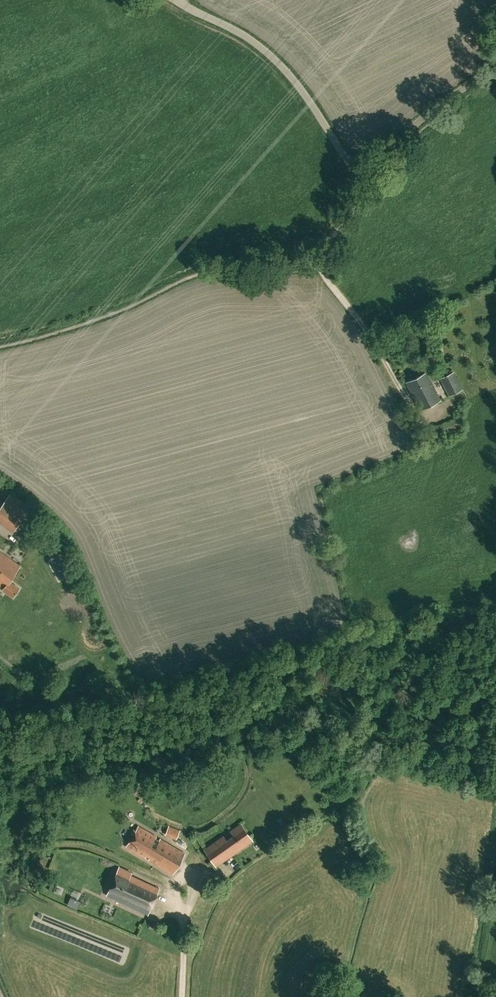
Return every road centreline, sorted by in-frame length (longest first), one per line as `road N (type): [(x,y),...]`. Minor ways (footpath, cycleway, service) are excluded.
road 1 (unclassified): [(495,68),(383,155),(356,165),(265,51),(174,0)]

